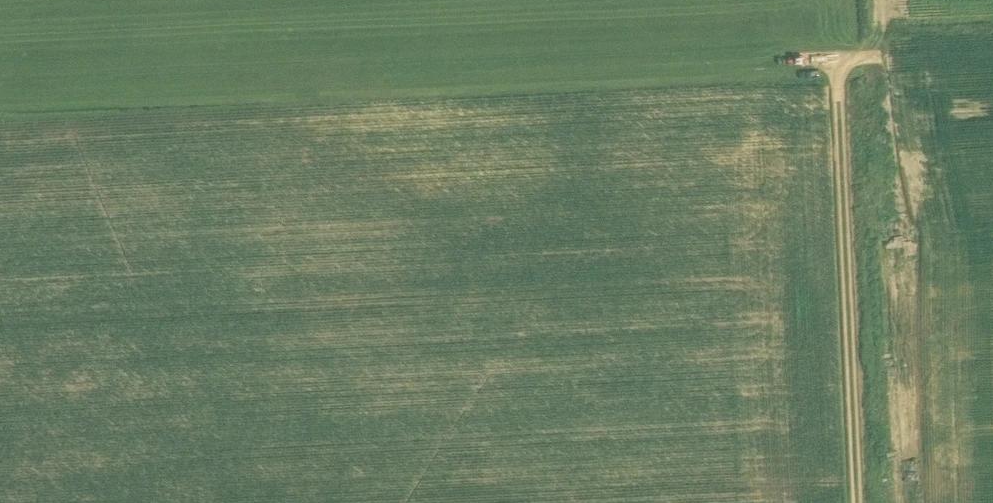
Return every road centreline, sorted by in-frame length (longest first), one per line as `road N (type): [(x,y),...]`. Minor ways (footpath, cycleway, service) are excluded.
road 1 (track): [(857,502),(837,54)]

